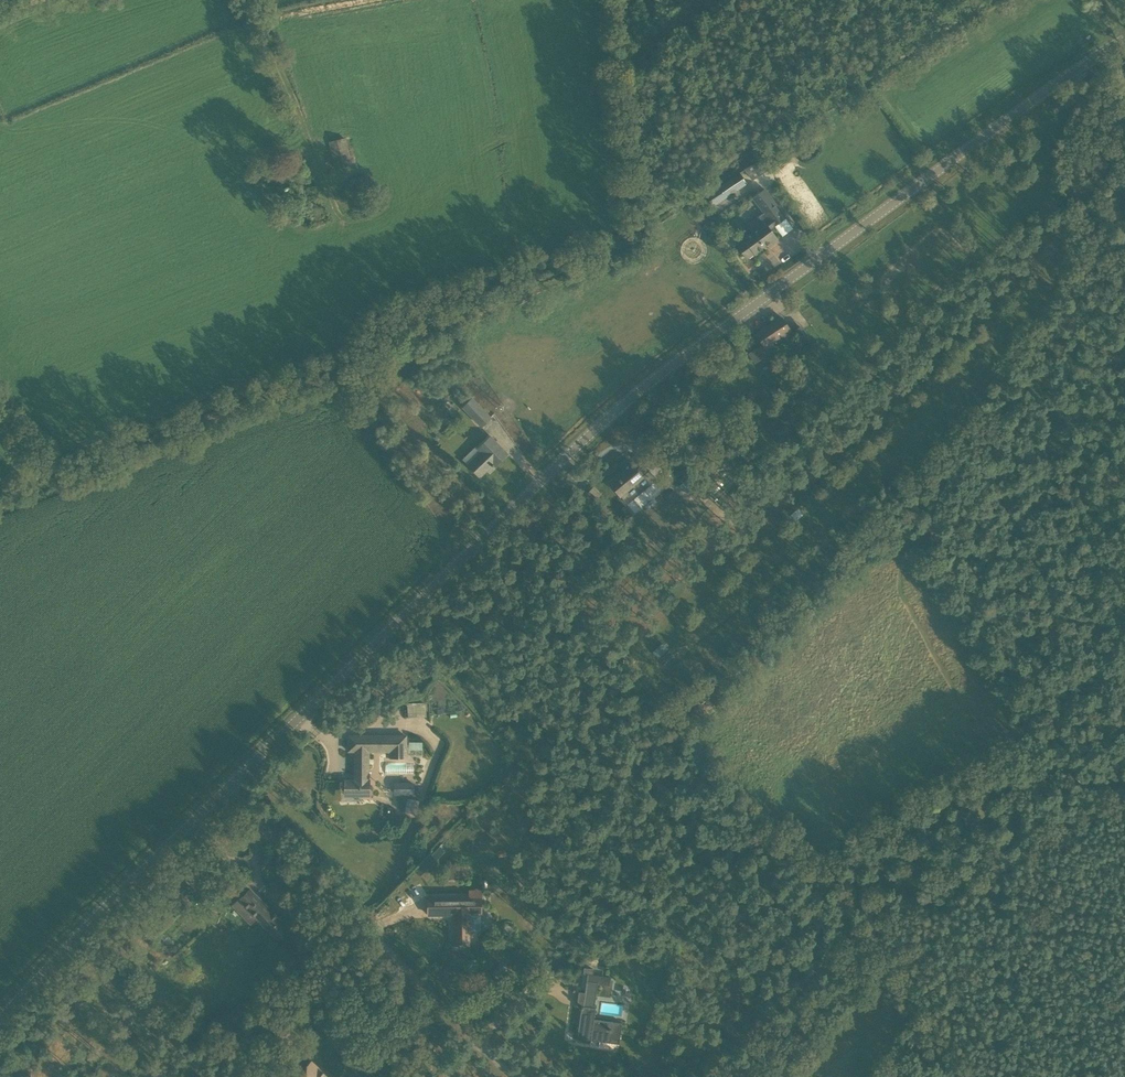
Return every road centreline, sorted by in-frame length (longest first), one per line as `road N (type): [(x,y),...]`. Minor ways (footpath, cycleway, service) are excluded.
road 1 (tertiary): [(227,786),(658,375),(1124,40)]
road 2 (track): [(703,1076),(842,949),(1124,801)]
road 3 (unclassified): [(511,1076),(227,786)]
road 4 (track): [(912,538),(922,485),(1067,284),(1077,202)]
road 5 (tertiary): [(0,1018),(227,786)]
road 6 (track): [(1077,202),(1072,167),(1086,63)]

